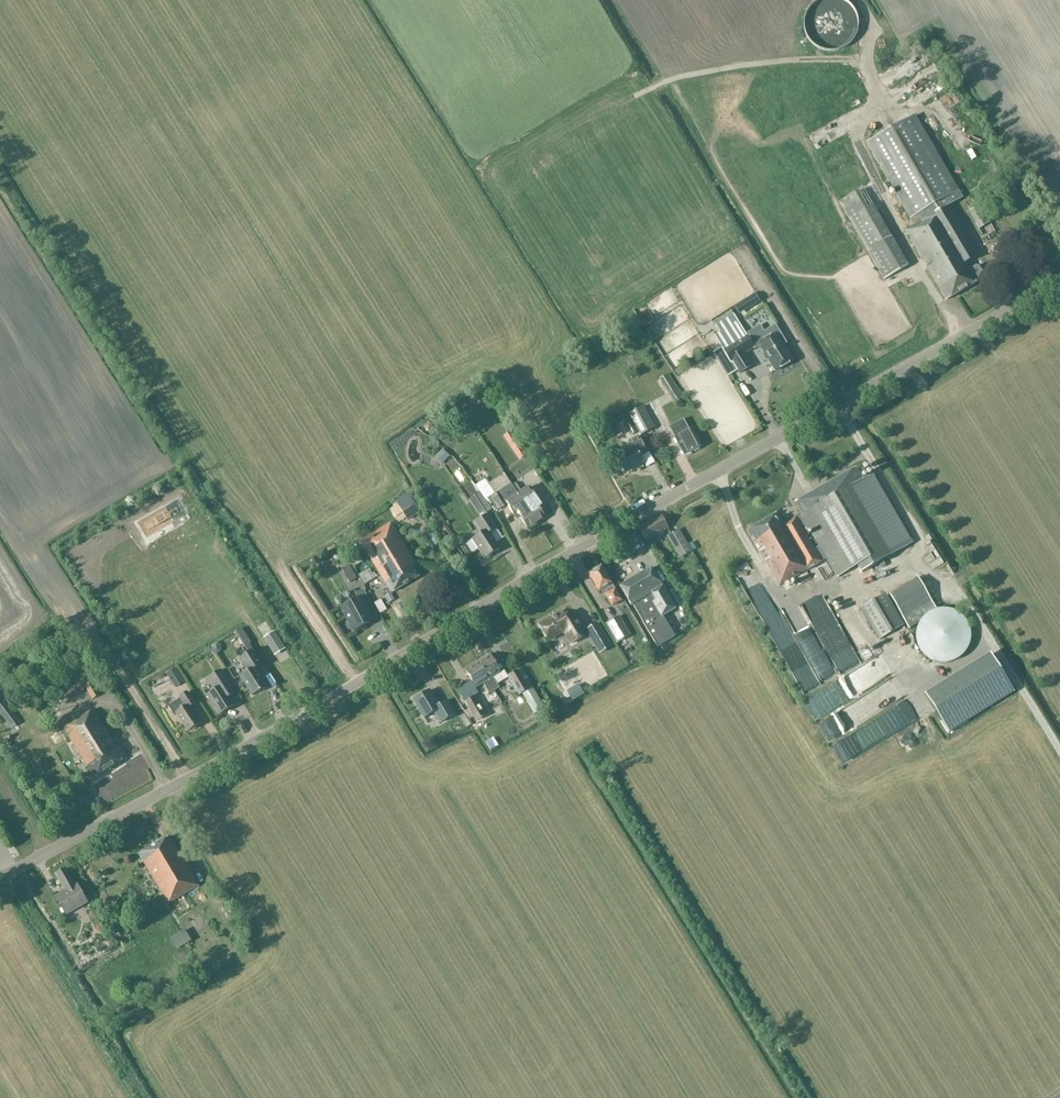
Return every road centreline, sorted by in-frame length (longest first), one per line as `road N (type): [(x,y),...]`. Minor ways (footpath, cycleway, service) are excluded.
road 1 (tertiary): [(1059,280),(667,498),(240,753),(0,881)]

